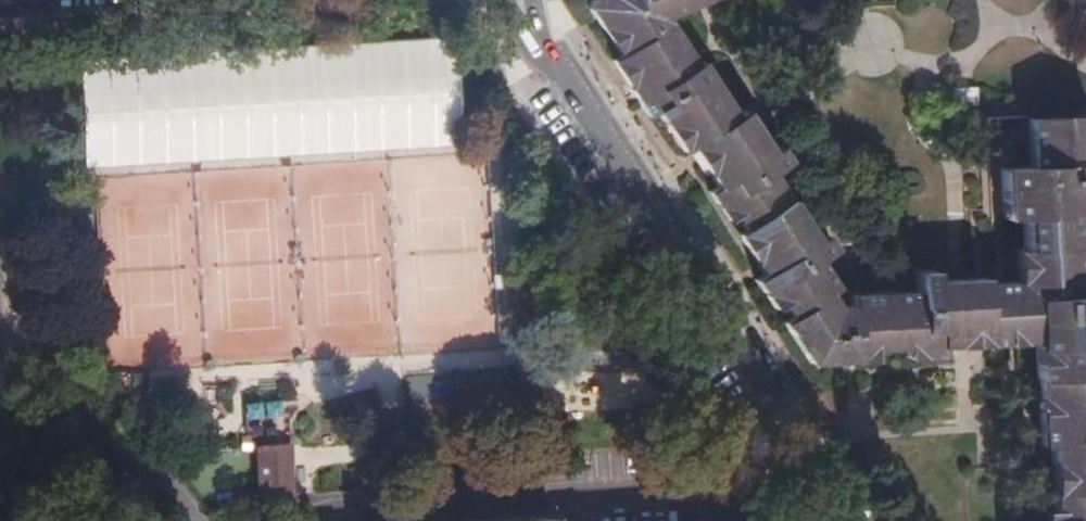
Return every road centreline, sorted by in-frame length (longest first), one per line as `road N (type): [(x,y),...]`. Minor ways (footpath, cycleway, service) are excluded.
road 1 (residential): [(518,0),(741,330),(850,507)]

